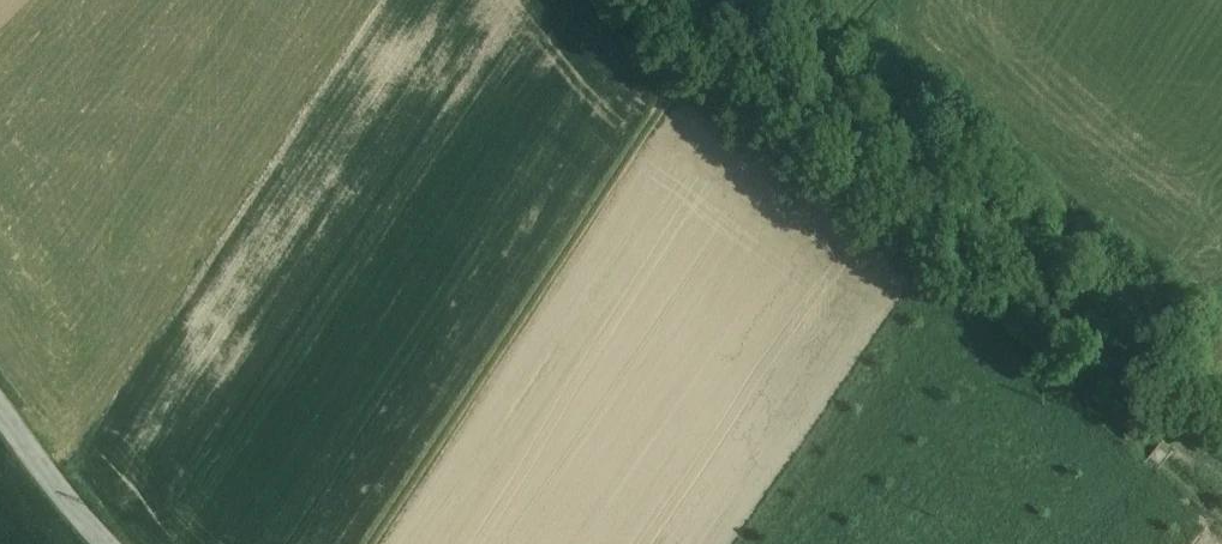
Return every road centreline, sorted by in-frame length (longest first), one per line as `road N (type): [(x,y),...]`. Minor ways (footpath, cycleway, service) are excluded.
road 1 (unclassified): [(112,543),(0,397)]

